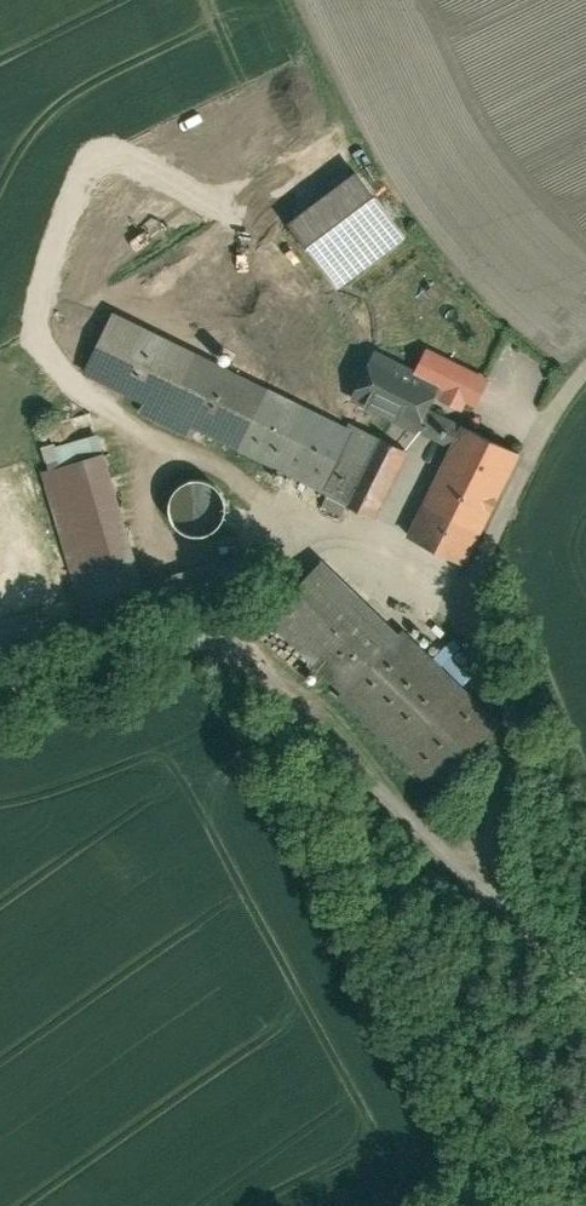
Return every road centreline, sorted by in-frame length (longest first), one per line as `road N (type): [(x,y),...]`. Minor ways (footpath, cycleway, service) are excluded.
road 1 (residential): [(483,905),(281,685),(215,646),(140,639),(0,692)]
road 2 (unclassified): [(483,905),(485,845),(513,739),(481,594),(488,556),(530,457),(585,369)]
road 3 (residential): [(585,997),(483,905)]

